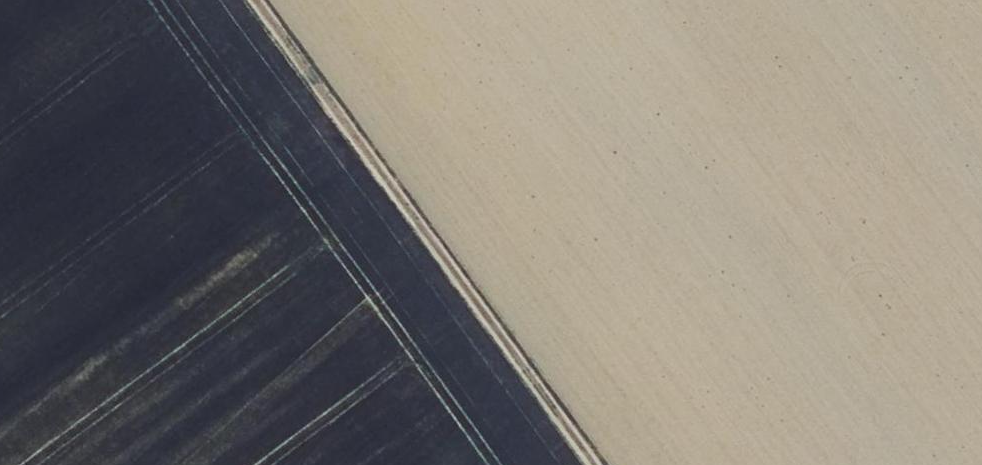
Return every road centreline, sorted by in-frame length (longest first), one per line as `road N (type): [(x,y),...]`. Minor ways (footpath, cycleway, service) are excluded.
road 1 (track): [(255,0),(595,464)]

